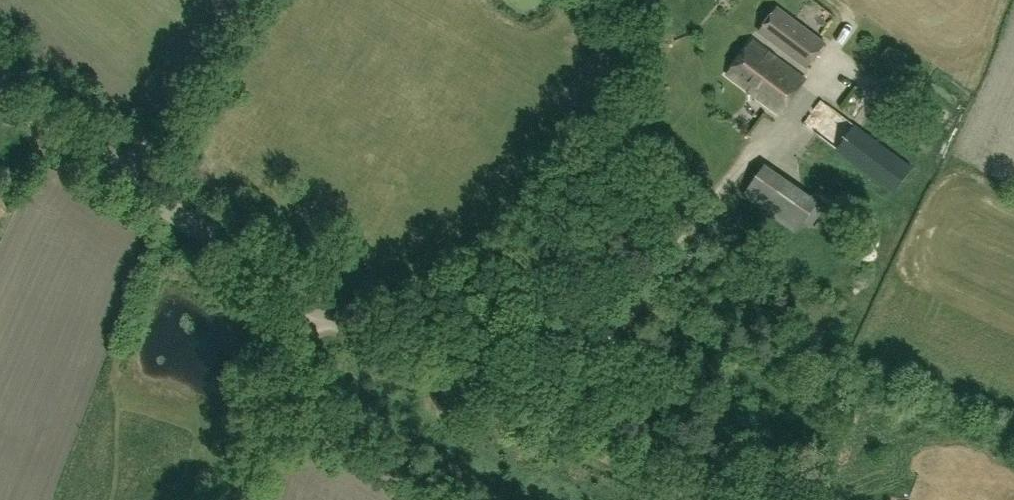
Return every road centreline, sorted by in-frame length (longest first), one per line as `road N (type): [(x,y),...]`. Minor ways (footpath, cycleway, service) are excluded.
road 1 (unclassified): [(706,499),(317,306)]
road 2 (unclassified): [(126,192),(246,0)]
road 3 (unclassified): [(317,306),(126,192)]
road 4 (unclassified): [(251,499),(317,306)]
road 5 (unclassified): [(787,499),(867,330)]
road 6 (unclassified): [(126,192),(0,89)]

